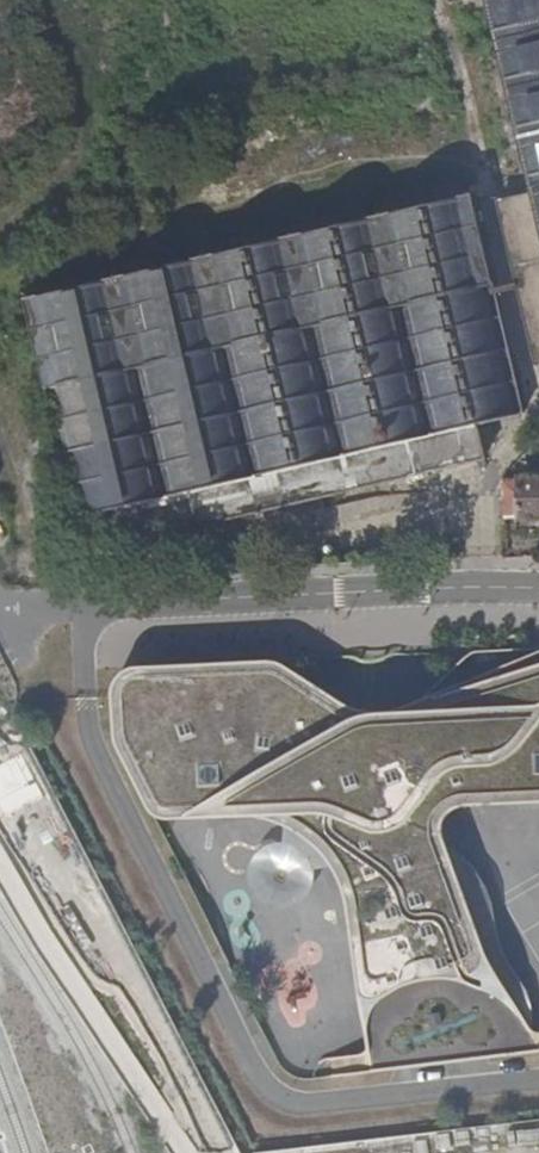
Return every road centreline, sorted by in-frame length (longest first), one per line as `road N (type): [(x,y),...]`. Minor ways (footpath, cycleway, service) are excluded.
road 1 (unclassified): [(0,602),(538,579)]

